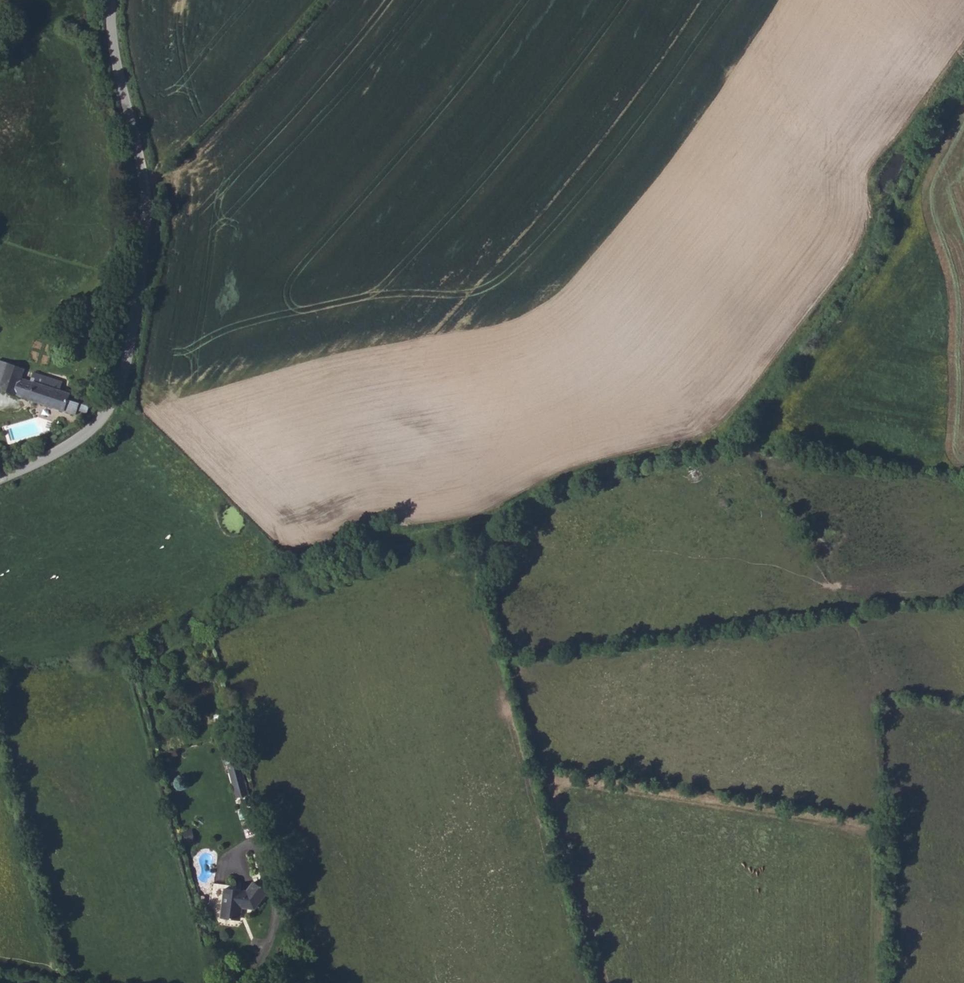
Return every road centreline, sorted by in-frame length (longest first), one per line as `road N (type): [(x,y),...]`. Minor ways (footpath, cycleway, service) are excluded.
road 1 (unclassified): [(113,0),(112,34),(149,211),(127,362),(115,402),(92,431),(0,480)]

